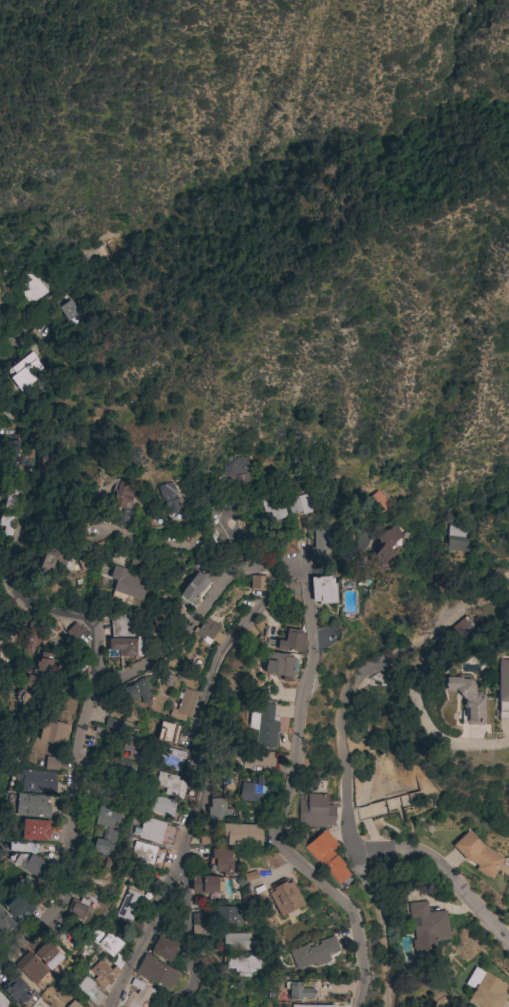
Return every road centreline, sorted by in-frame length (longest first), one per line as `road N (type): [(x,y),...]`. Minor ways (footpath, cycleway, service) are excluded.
road 1 (residential): [(298,566),(226,578),(172,653),(103,675),(93,658),(92,624),(31,612),(2,585),(30,492),(28,475),(0,471)]
road 2 (residential): [(110,1006),(205,803),(196,738),(223,652),(298,566)]
road 3 (residential): [(355,1006),(360,972),(352,927),(271,832),(290,773),(308,659),(298,566)]
road 4 (residential): [(362,672),(341,715),(347,842),(360,853),(426,856),(508,944)]
road 5 (residential): [(103,675),(86,698),(74,745),(68,893),(0,963)]
road 6 (residential): [(170,1006),(196,980),(187,879),(177,868)]

